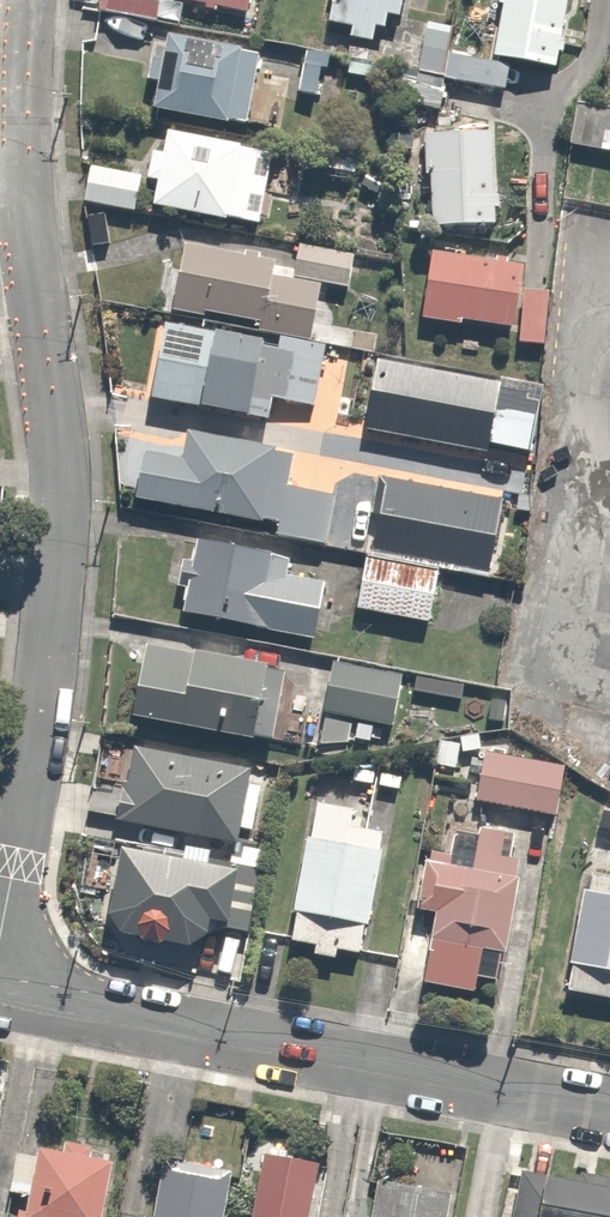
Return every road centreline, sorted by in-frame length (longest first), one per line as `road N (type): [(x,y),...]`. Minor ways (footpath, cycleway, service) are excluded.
road 1 (residential): [(28,0),(26,176),(61,468),(49,648),(0,952)]
road 2 (residential): [(609,1111),(0,996)]

